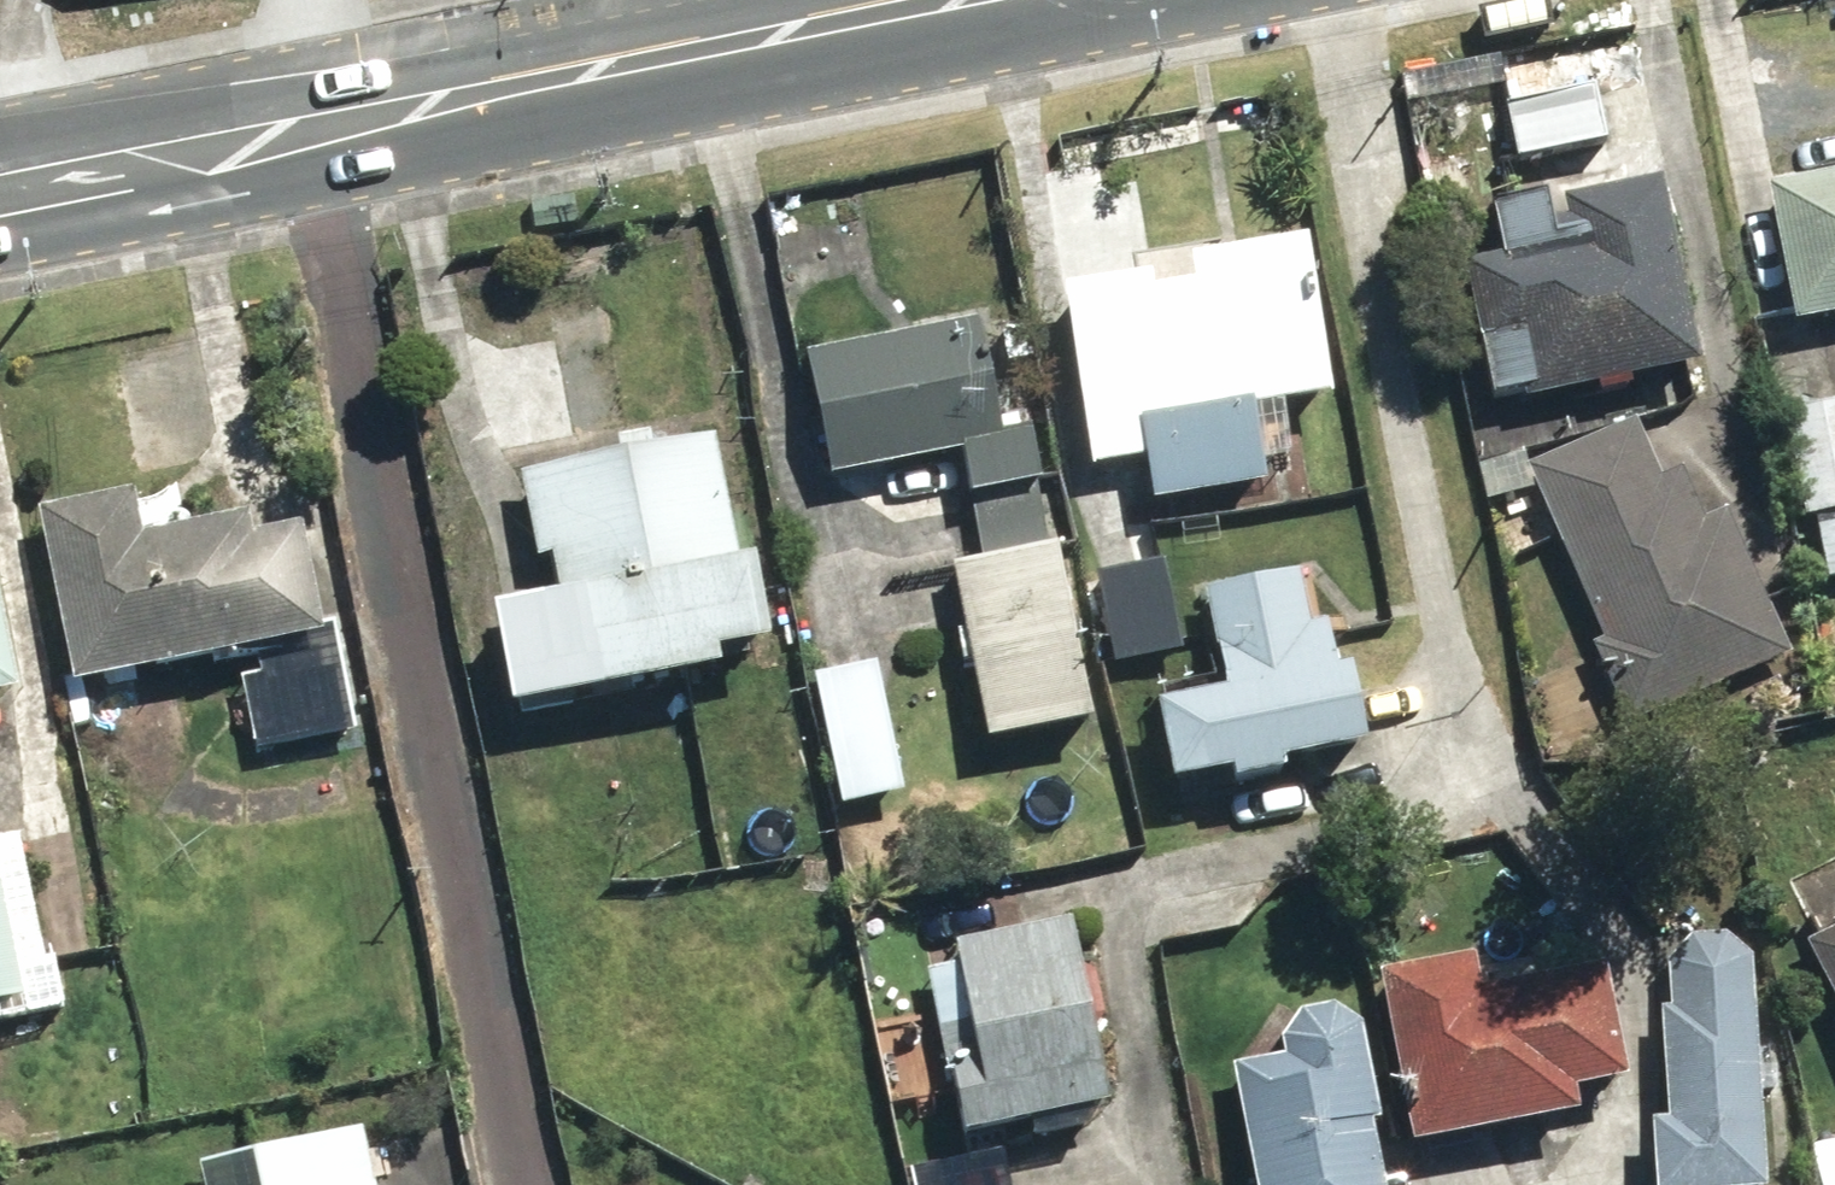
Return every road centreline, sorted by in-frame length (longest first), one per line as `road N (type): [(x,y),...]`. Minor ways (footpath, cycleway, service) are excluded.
road 1 (residential): [(319,123),(526,1184)]
road 2 (primary): [(319,123),(944,0)]
road 3 (primary): [(0,189),(319,123)]

